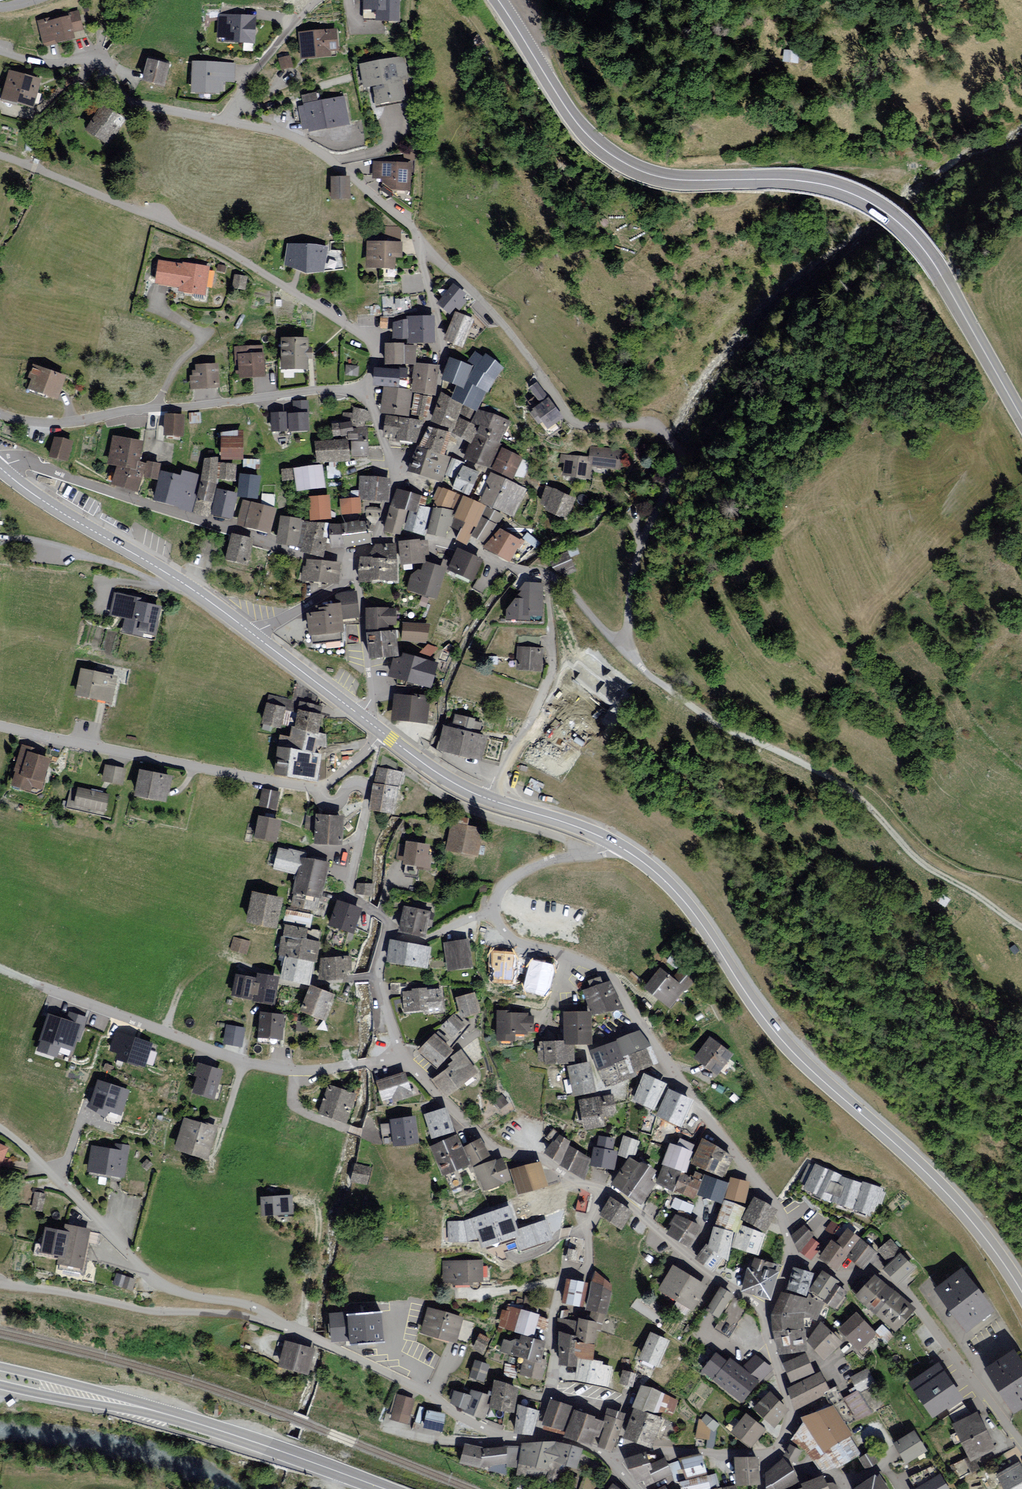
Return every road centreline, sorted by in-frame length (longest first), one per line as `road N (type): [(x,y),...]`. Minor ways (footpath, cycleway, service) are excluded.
road 1 (secondary): [(498,0),(583,131),(630,166),(680,180),(818,184),(894,219),(933,263),(1021,417)]
road 2 (residential): [(0,1130),(161,1284),(254,1309),(461,1409),(501,1439),(576,1443),(612,1464)]
road 3 (residential): [(622,848),(521,877),(500,889),(488,913),(523,944),(610,976),(701,1111),(780,1209),(791,1252)]
road 4 (secondary): [(1021,1292),(955,1202),(786,1044),(683,900),(622,848)]
road 5 (residential): [(418,242),(473,294),(574,423),(608,430),(651,424),(664,434),(669,458),(630,581),(625,651)]
road 6 (residential): [(0,52),(52,65),(91,60),(133,78),(131,102),(293,137),(418,242)]
road 7 (residential): [(48,988),(242,1064),(298,1073),(406,1060),(375,975)]
road 8 (track): [(377,344),(173,222),(0,158)]
road 9 (track): [(690,703),(849,790),(914,858),(1021,929)]
road 10 (secondary): [(0,1374),(188,1420),(386,1488)]
road 11 (residential): [(0,412),(71,424),(155,408),(367,394)]
road 12 (residential): [(0,466),(27,461),(303,556),(351,560)]
road 13 (residential): [(0,728),(327,789)]
road 14 (residential): [(791,1252),(845,1277),(876,1274),(910,1298),(1021,1446)]
road 15 (secondary): [(253,633),(0,468)]
road 16 (residential): [(544,1160),(635,1207),(703,1268),(771,1310)]
road 17 (residential): [(375,975),(389,925),(350,891),(369,789),(353,786),(329,806),(327,789)]
road 18 (residential): [(487,799),(552,672),(547,576)]
road 19 (residential): [(434,309),(444,361),(437,403),(396,475)]
road 20 (residential): [(377,543),(441,542),(547,576)]
road 21 (residential): [(351,560),(371,708),(364,721)]
road 22 (residential): [(612,1464),(659,1452),(773,1453)]
road 23 (residential): [(773,1453),(792,1411),(765,1336),(771,1310)]
road 24 (secondary): [(622,848),(487,799)]
road 25 (secondary): [(364,721),(253,633)]
road 26 (track): [(302,1334),(327,1201)]
road 27 (residential): [(351,560),(346,587),(253,633)]
road 28 (secondary): [(487,799),(383,736)]
road 29 (residential): [(434,309),(393,324),(377,344),(367,394)]

